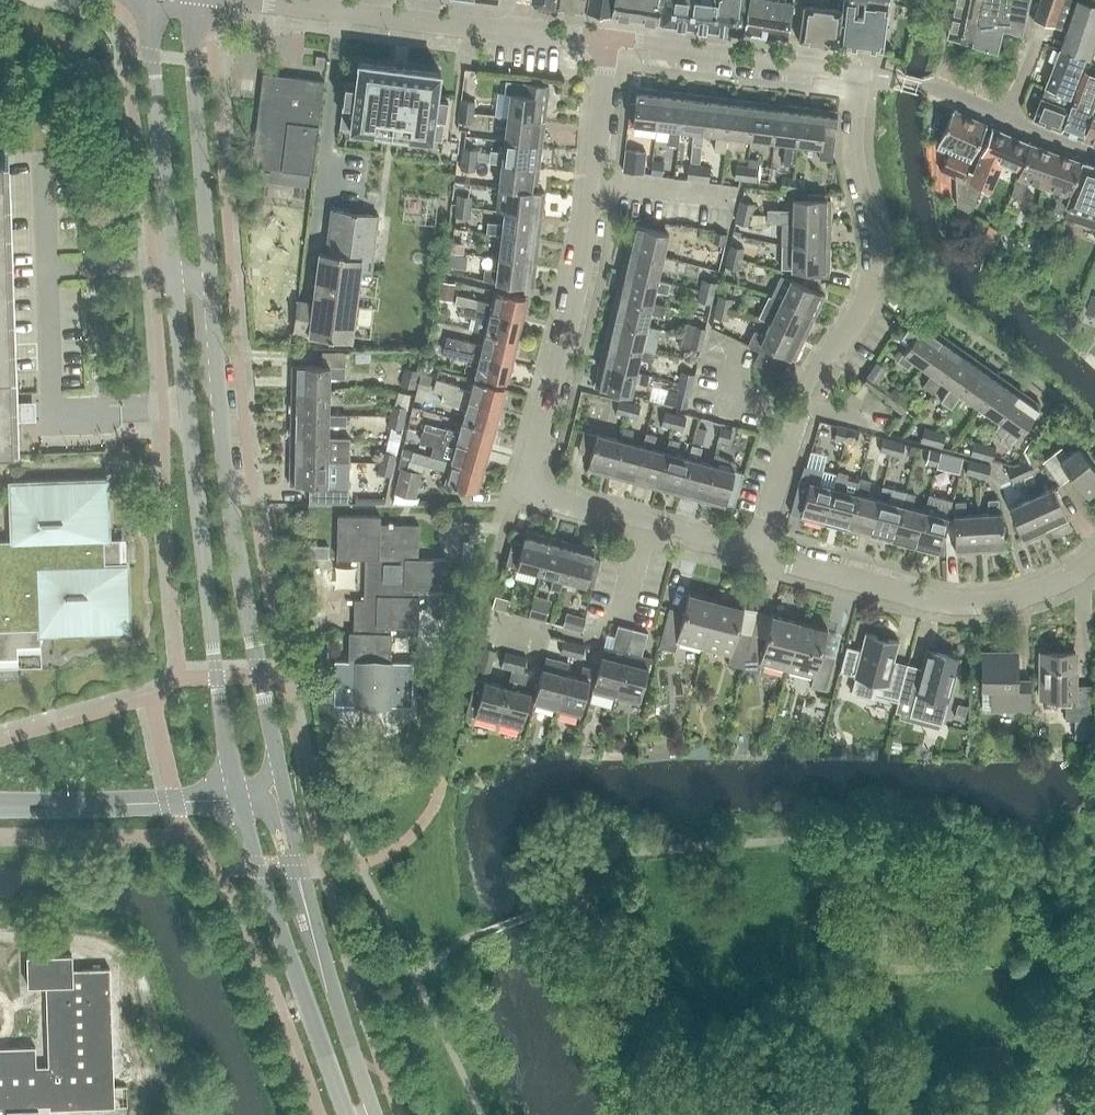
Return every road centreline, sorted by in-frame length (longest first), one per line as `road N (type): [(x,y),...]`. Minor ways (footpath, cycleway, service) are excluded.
road 1 (tertiary): [(145,0),(216,678),(238,801)]
road 2 (residential): [(756,556),(813,377),(861,305),(875,267),(856,163),(858,71),(606,39)]
road 3 (tertiary): [(275,749),(223,449),(190,0)]
road 4 (residential): [(756,556),(528,493),(589,242),(606,39)]
road 5 (tertiary): [(375,1114),(327,968),(275,749)]
road 6 (residential): [(1094,557),(1058,582),(979,603),(935,601),(756,556)]
road 7 (residential): [(606,39),(268,0)]
road 8 (tertiary): [(238,801),(347,1114)]
road 9 (unclassified): [(238,801),(0,805)]

